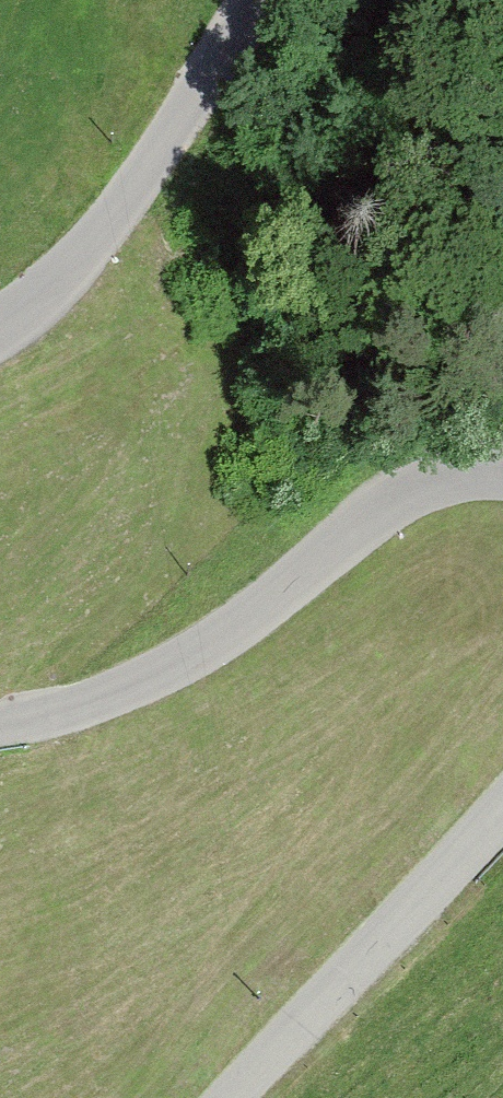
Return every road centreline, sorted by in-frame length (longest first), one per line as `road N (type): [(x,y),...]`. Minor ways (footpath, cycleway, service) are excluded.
road 1 (tertiary): [(502,470),(480,466),(422,481),(194,655),(0,725)]
road 2 (tertiary): [(0,327),(60,278),(160,155),(262,0)]
road 3 (tertiary): [(230,1097),(502,804)]

